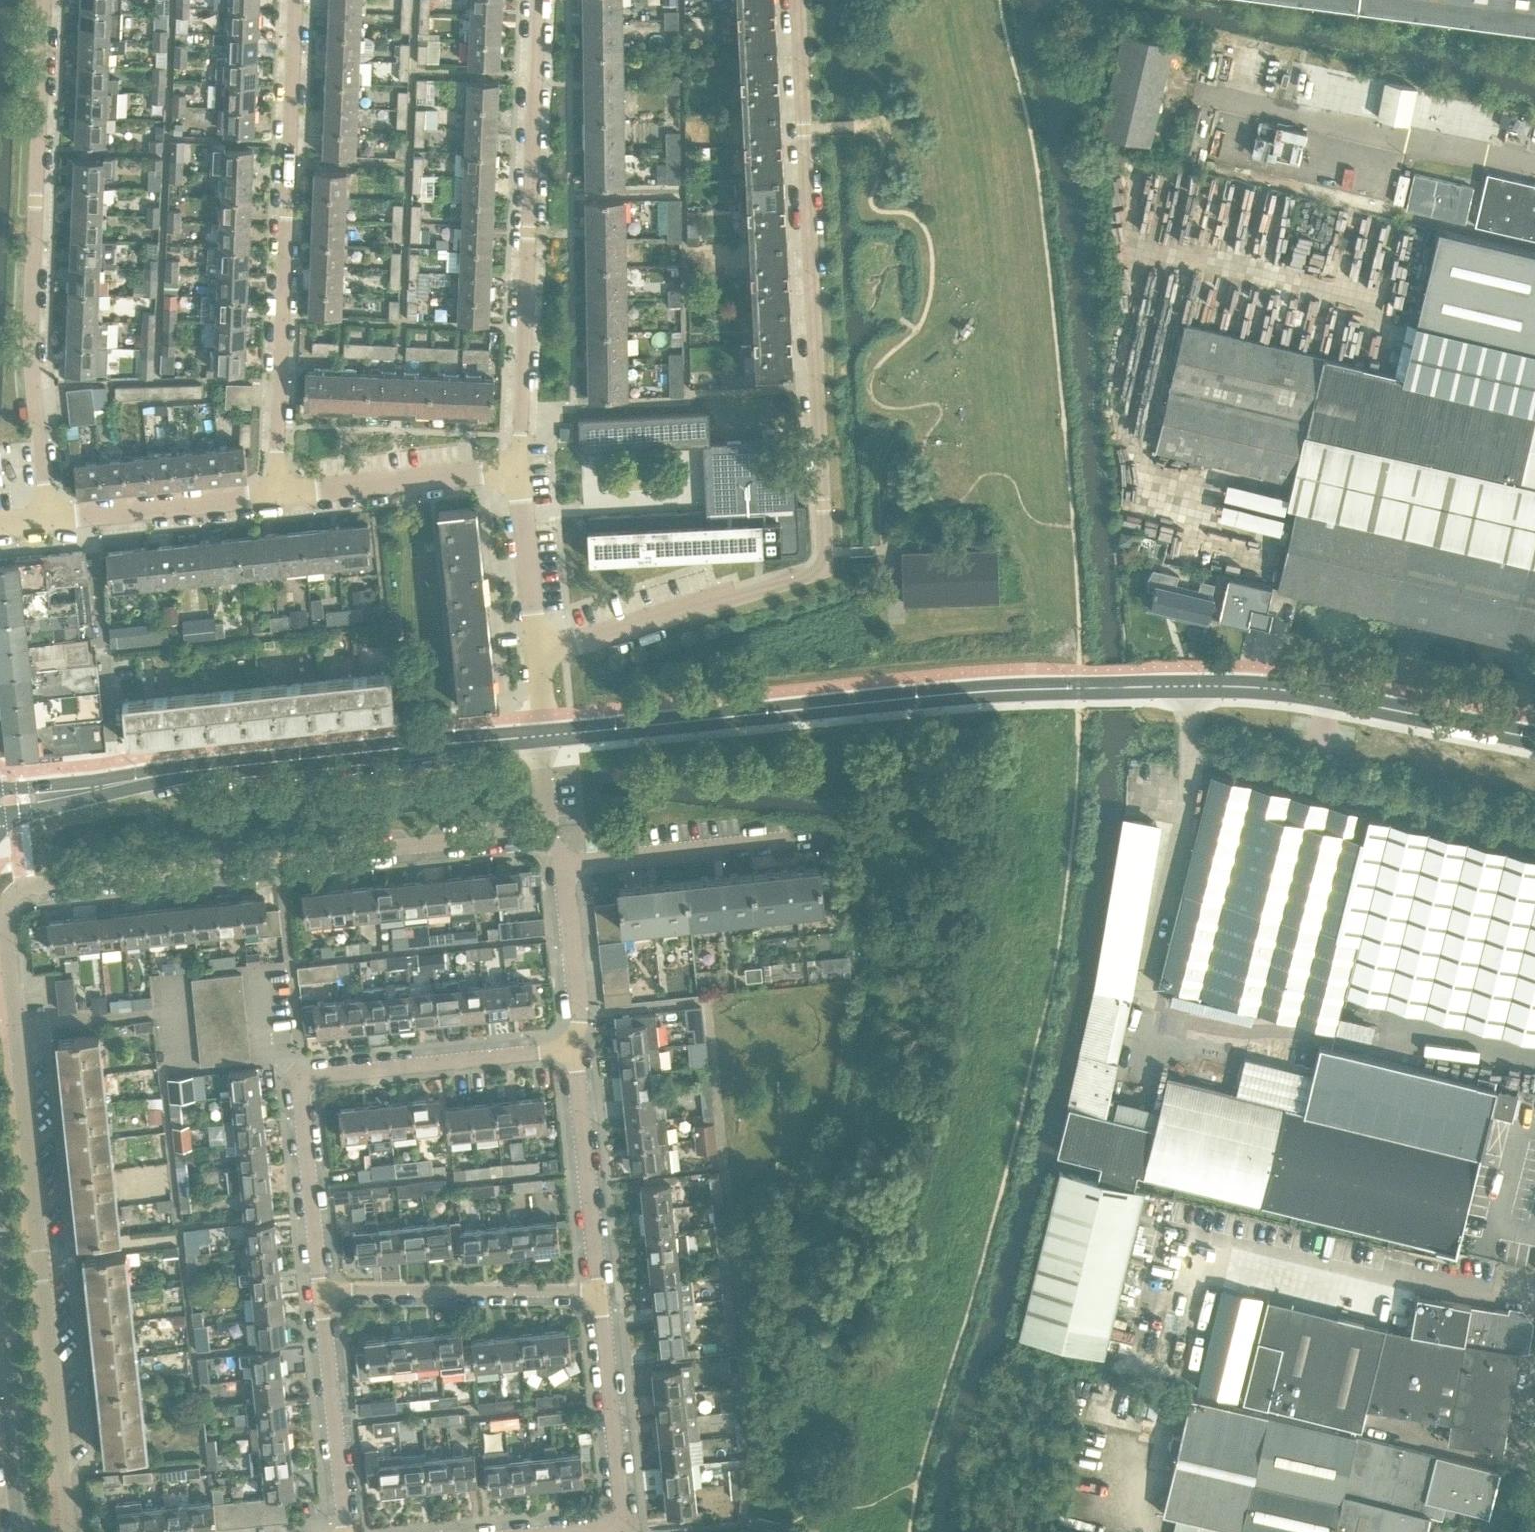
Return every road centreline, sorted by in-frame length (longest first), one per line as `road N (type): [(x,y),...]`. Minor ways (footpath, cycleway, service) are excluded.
road 1 (residential): [(68,1531),(3,914),(8,898),(38,884),(548,829)]
road 2 (residential): [(797,0),(825,563),(738,597),(537,654)]
road 3 (tertiary): [(538,737),(1007,691),(1132,689)]
road 4 (residential): [(46,516),(30,349),(44,0)]
road 5 (residential): [(296,0),(276,493)]
road 6 (residential): [(568,1048),(304,1079),(320,1289)]
road 7 (residential): [(515,468),(537,0)]
road 8 (tertiary): [(1534,739),(1259,687),(1132,689)]
road 9 (tertiary): [(215,770),(538,737)]
road 10 (residential): [(557,1531),(609,1526),(622,1511),(598,1291)]
road 11 (residential): [(598,1291),(320,1289)]
road 12 (secondary): [(0,1279),(24,1531)]
road 13 (residential): [(598,1291),(568,1048)]
road 14 (residential): [(320,1289),(344,1531)]
road 15 (residential): [(276,493),(515,468)]
road 16 (residential): [(46,516),(276,493)]
road 17 (residential): [(563,862),(782,839)]
road 18 (tertiary): [(0,814),(215,770)]
road 19 (tertiary): [(215,770),(0,788)]
road 20 (residential): [(568,1048),(577,1014),(563,862)]
road 21 (residential): [(537,654),(515,468)]

